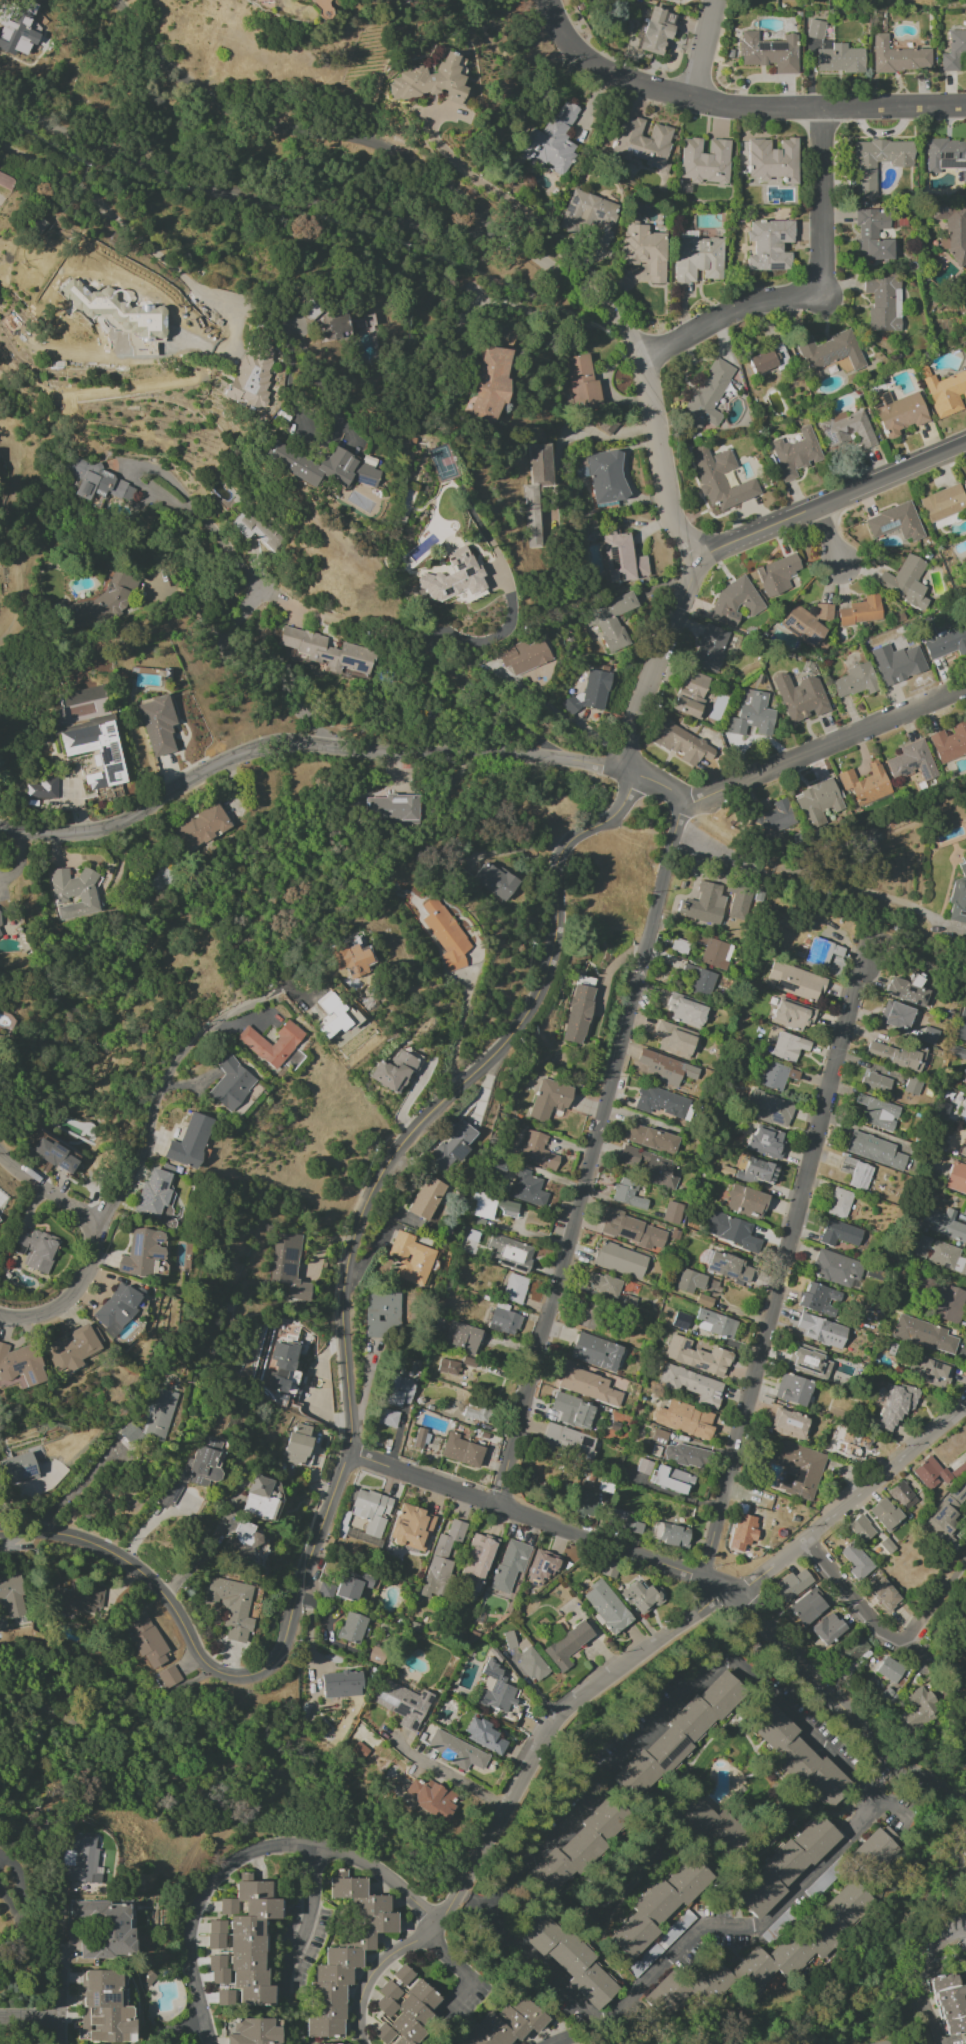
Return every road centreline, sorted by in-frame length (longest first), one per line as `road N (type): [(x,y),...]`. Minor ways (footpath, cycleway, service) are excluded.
road 1 (residential): [(232,1674),(258,1671),(275,1652),(350,1454),(344,1287),(364,1206),(412,1127),(498,1043),(528,1001),(544,959),(563,849),(647,780)]
road 2 (residential): [(682,804),(498,1503)]
road 3 (residential): [(642,357),(577,285),(501,249),(443,186),(272,130),(171,69),(90,0)]
road 4 (residential): [(871,947),(701,1577)]
road 5 (residential): [(628,759),(282,743),(215,766),(103,831),(0,831)]
road 6 (residential): [(741,1590),(549,1727),(429,1927),(371,1975),(358,2004),(364,2043)]
road 7 (residential): [(944,1792),(890,1763),(741,1590),(498,1503)]
road 8 (residential): [(0,98),(97,149),(219,193),(384,215),(501,249)]
road 9 (residential): [(0,1315),(29,1316),(71,1296),(93,1258),(91,1222),(126,1193),(187,1044),(278,996)]
road 10 (residential): [(429,1927),(402,1889),(350,1858),(276,1846),(242,1855),(210,1881),(192,1916),(188,1953),(211,2043)]
road 11 (residential): [(819,108),(819,271),(800,296),(727,314),(642,357)]
road 12 (residential): [(965,688),(682,804)]
road 13 (residential): [(965,445),(721,548),(698,565)]
road 14 (residential): [(0,1526),(73,1532),(123,1553),(175,1602),(205,1655),(232,1674)]
road 15 (residential): [(965,1405),(741,1590)]
road 16 (residential): [(698,565),(673,522),(642,357)]
road 17 (residential): [(698,565),(630,726),(628,759)]
road 18 (residential): [(546,0),(560,37),(591,69),(692,101)]
road 19 (residential): [(498,1503),(350,1454)]
road 20 (residential): [(819,108),(965,106)]
road 21 (residential): [(60,2043),(63,1900)]
road 22 (residential): [(890,1646),(808,1536)]
road 23 (residential): [(315,1850),(309,1926),(285,1979)]
road 24 (residential): [(692,101),(819,108)]

